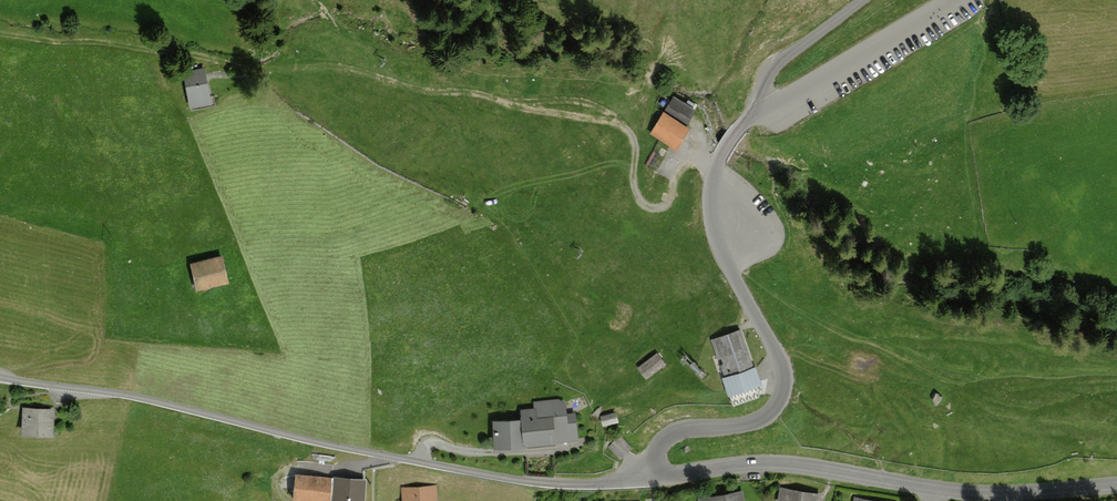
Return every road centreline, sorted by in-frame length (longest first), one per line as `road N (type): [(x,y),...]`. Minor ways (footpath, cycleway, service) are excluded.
road 1 (unclassified): [(661,468),(614,483),(528,482),(126,395),(0,378)]
road 2 (unclassified): [(661,468),(659,445),(670,435),(723,428),(761,412),(780,389),(772,348),(721,244),(713,179),(777,65),(861,0)]
road 3 (track): [(716,166),(682,156),(669,205),(651,207),(635,190),(637,136),(624,126),(483,91),(405,88),(333,66)]
road 4 (unclassified): [(928,486),(792,463),(675,477),(661,468)]
road 5 (unclassified): [(1116,485),(928,486)]

